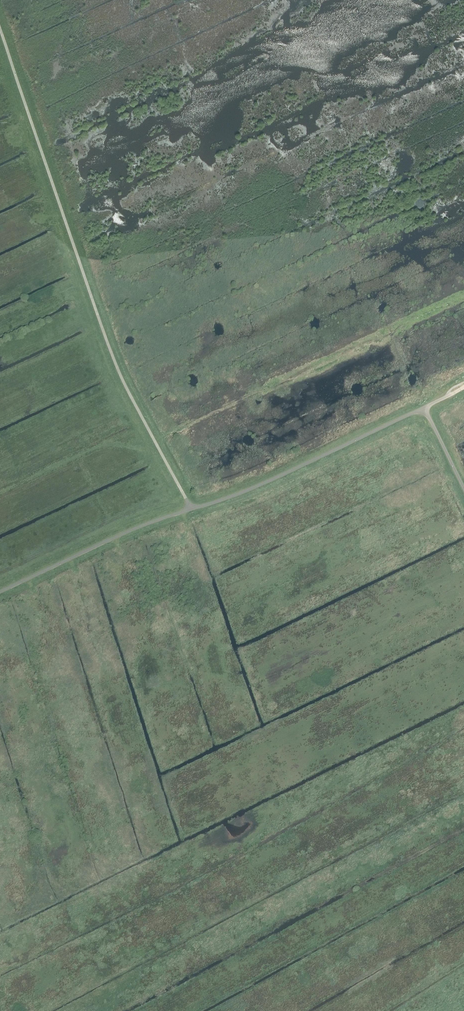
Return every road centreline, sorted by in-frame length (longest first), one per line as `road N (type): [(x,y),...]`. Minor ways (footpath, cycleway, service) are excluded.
road 1 (unclassified): [(424,408),(191,509)]
road 2 (unclassified): [(0,592),(191,509)]

